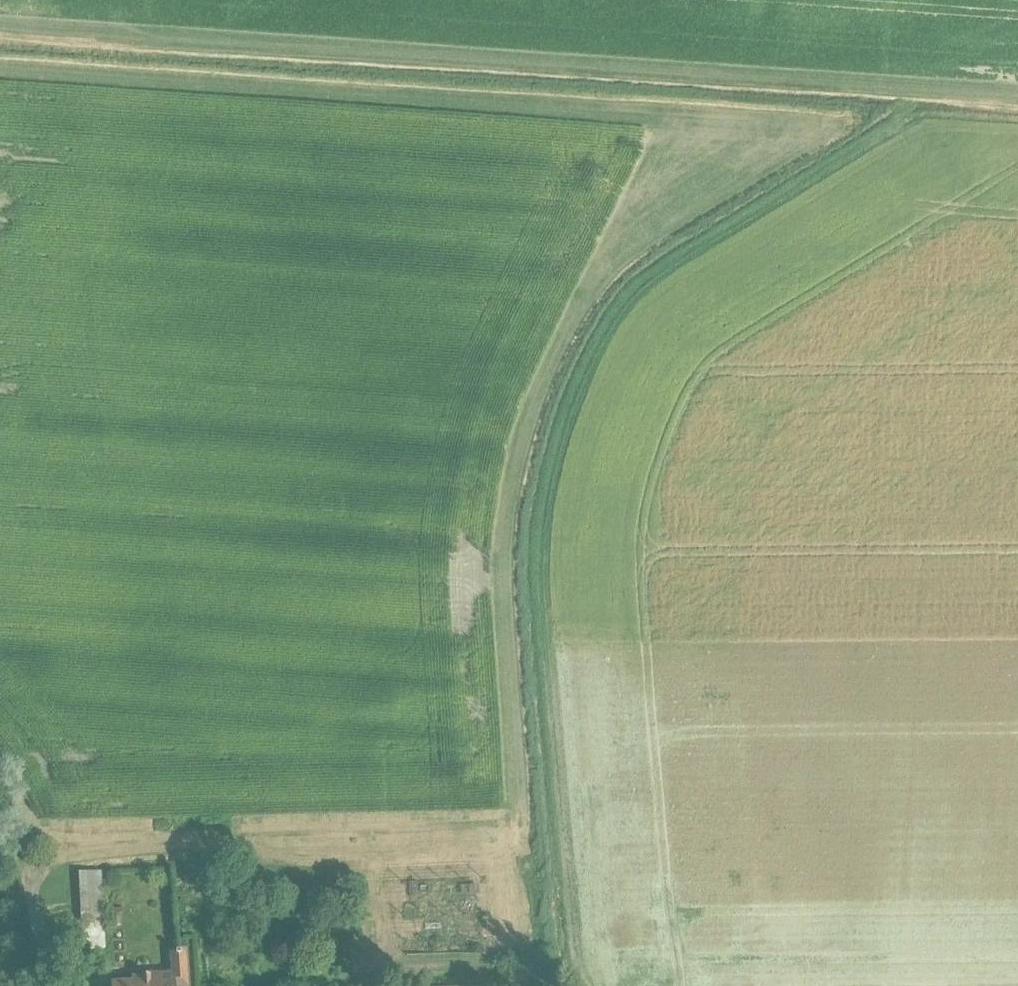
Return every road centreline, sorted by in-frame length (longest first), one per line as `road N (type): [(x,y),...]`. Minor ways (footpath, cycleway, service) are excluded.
road 1 (track): [(29,889),(64,860),(181,847),(295,862),(431,865)]
road 2 (track): [(35,916),(0,775)]

